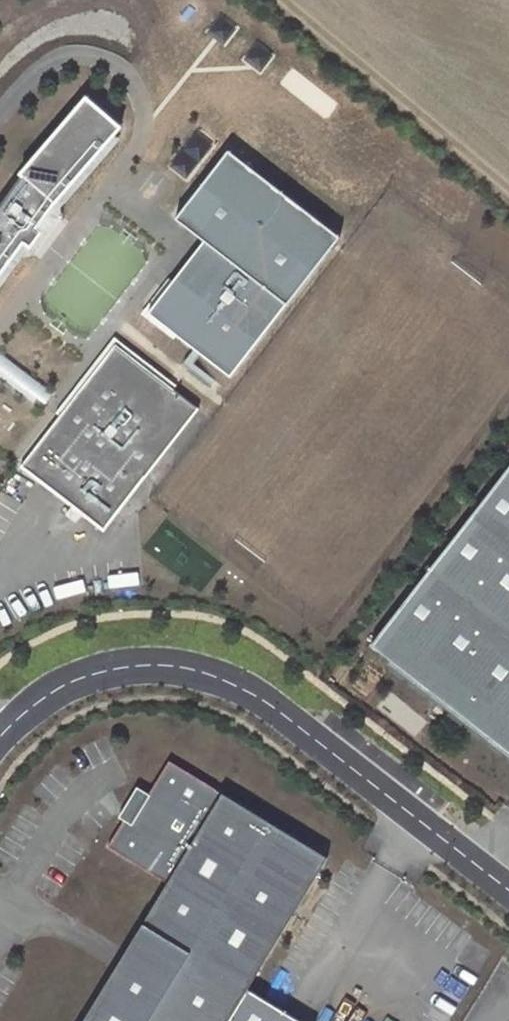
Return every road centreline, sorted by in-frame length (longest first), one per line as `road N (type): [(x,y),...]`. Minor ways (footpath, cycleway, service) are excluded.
road 1 (unclassified): [(0,716),(56,679),(145,664),(245,683),(508,881)]

